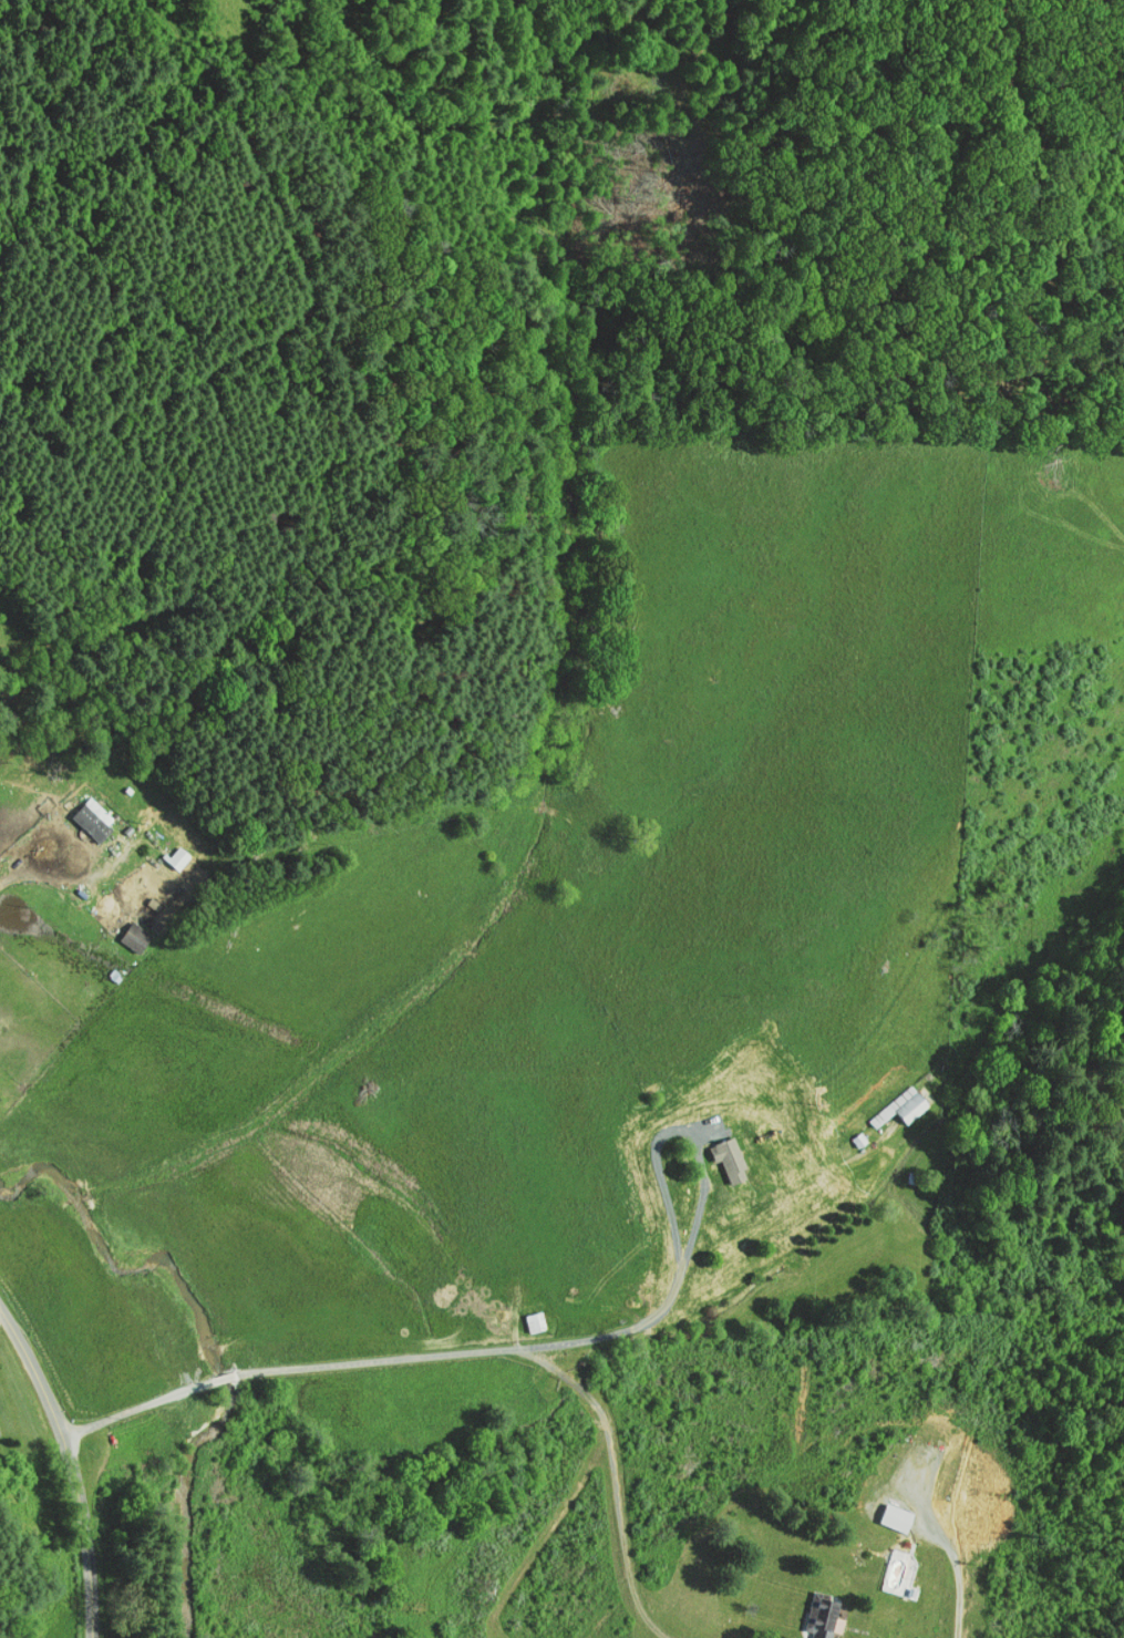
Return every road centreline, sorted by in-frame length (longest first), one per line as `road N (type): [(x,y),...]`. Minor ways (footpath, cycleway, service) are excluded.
road 1 (tertiary): [(93,1637),(76,1481),(47,1395),(0,1308)]
road 2 (residential): [(1014,0),(1013,59),(993,95),(948,117),(883,122),(855,146)]

